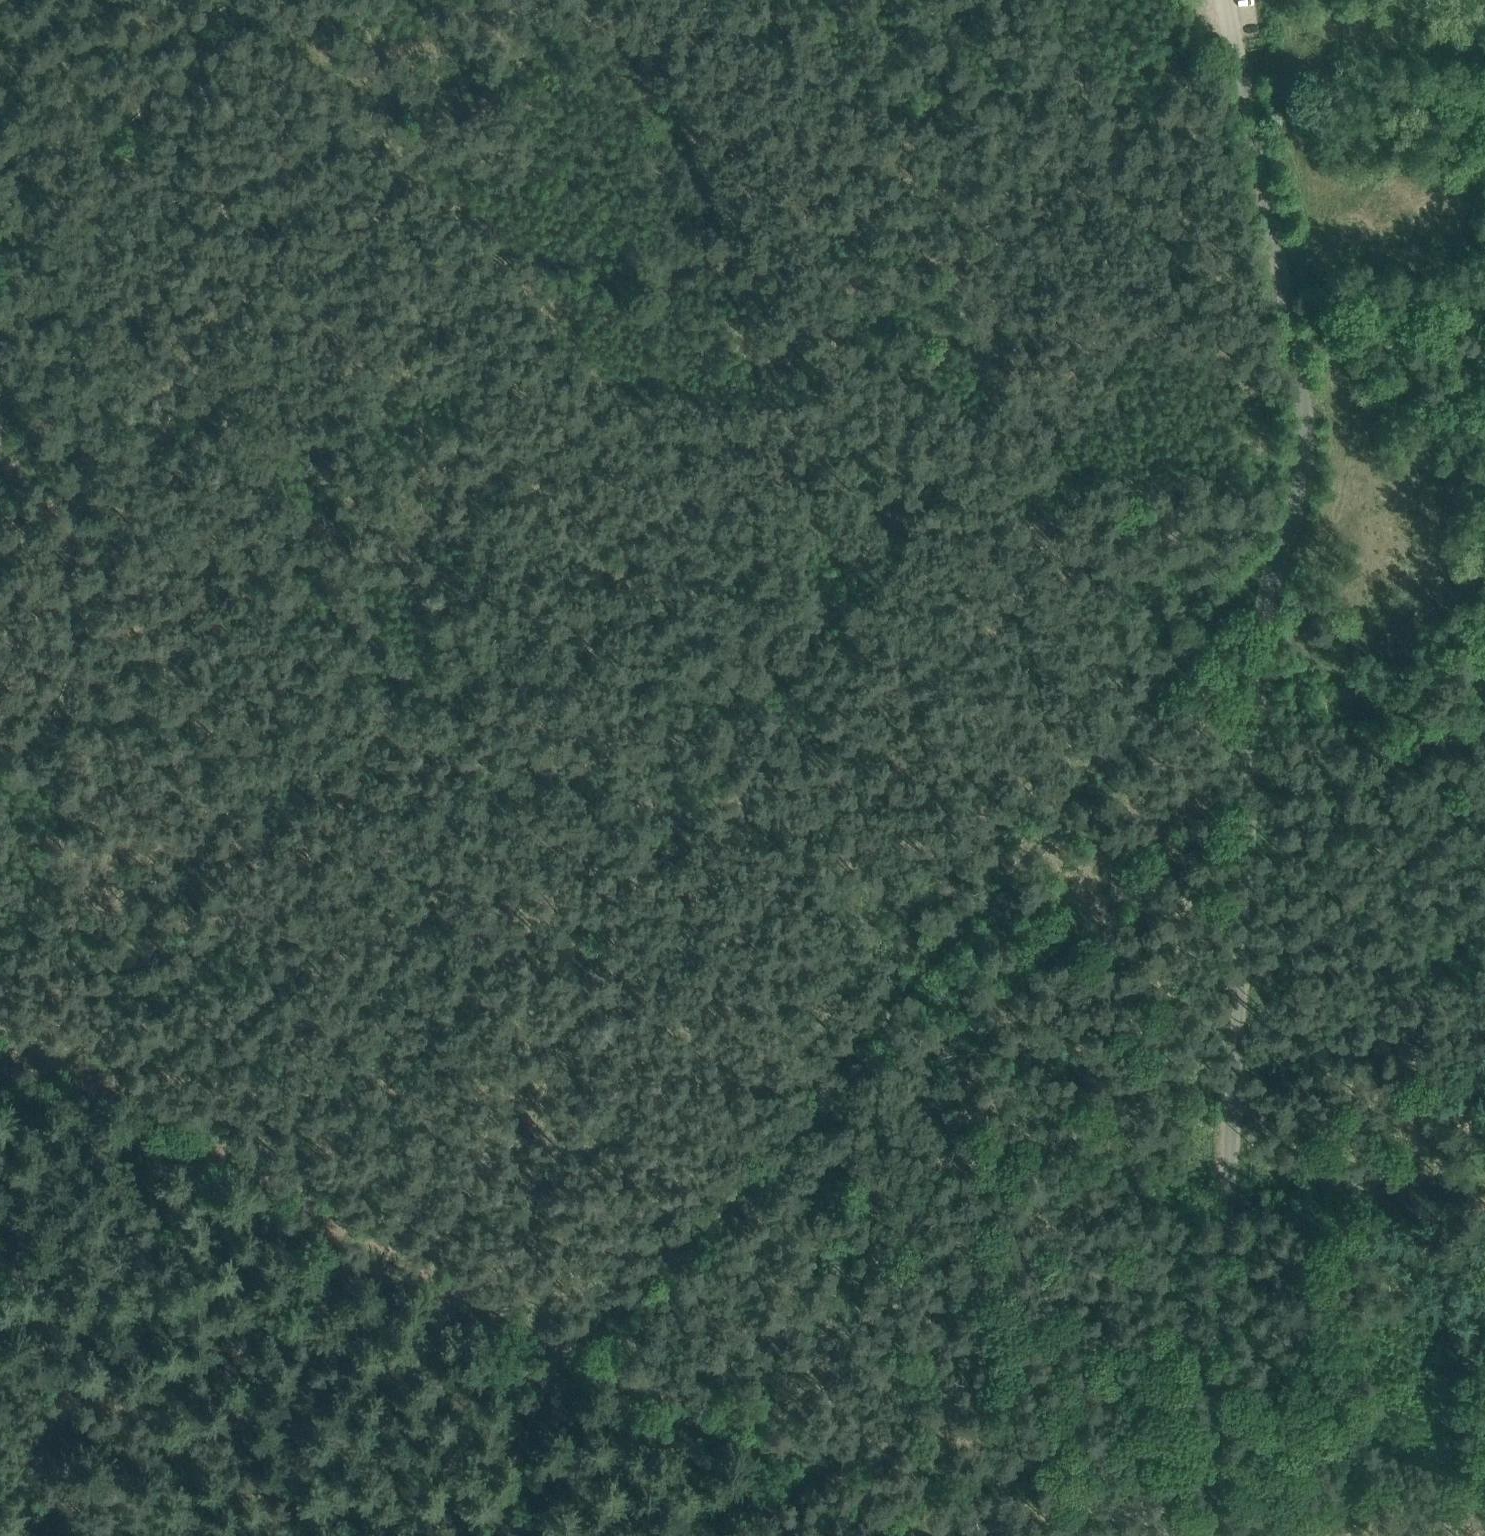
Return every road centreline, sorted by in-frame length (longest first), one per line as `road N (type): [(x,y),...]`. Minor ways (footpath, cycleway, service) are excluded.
road 1 (unclassified): [(1206,1535),(1264,624),(1308,442),(1227,0)]

